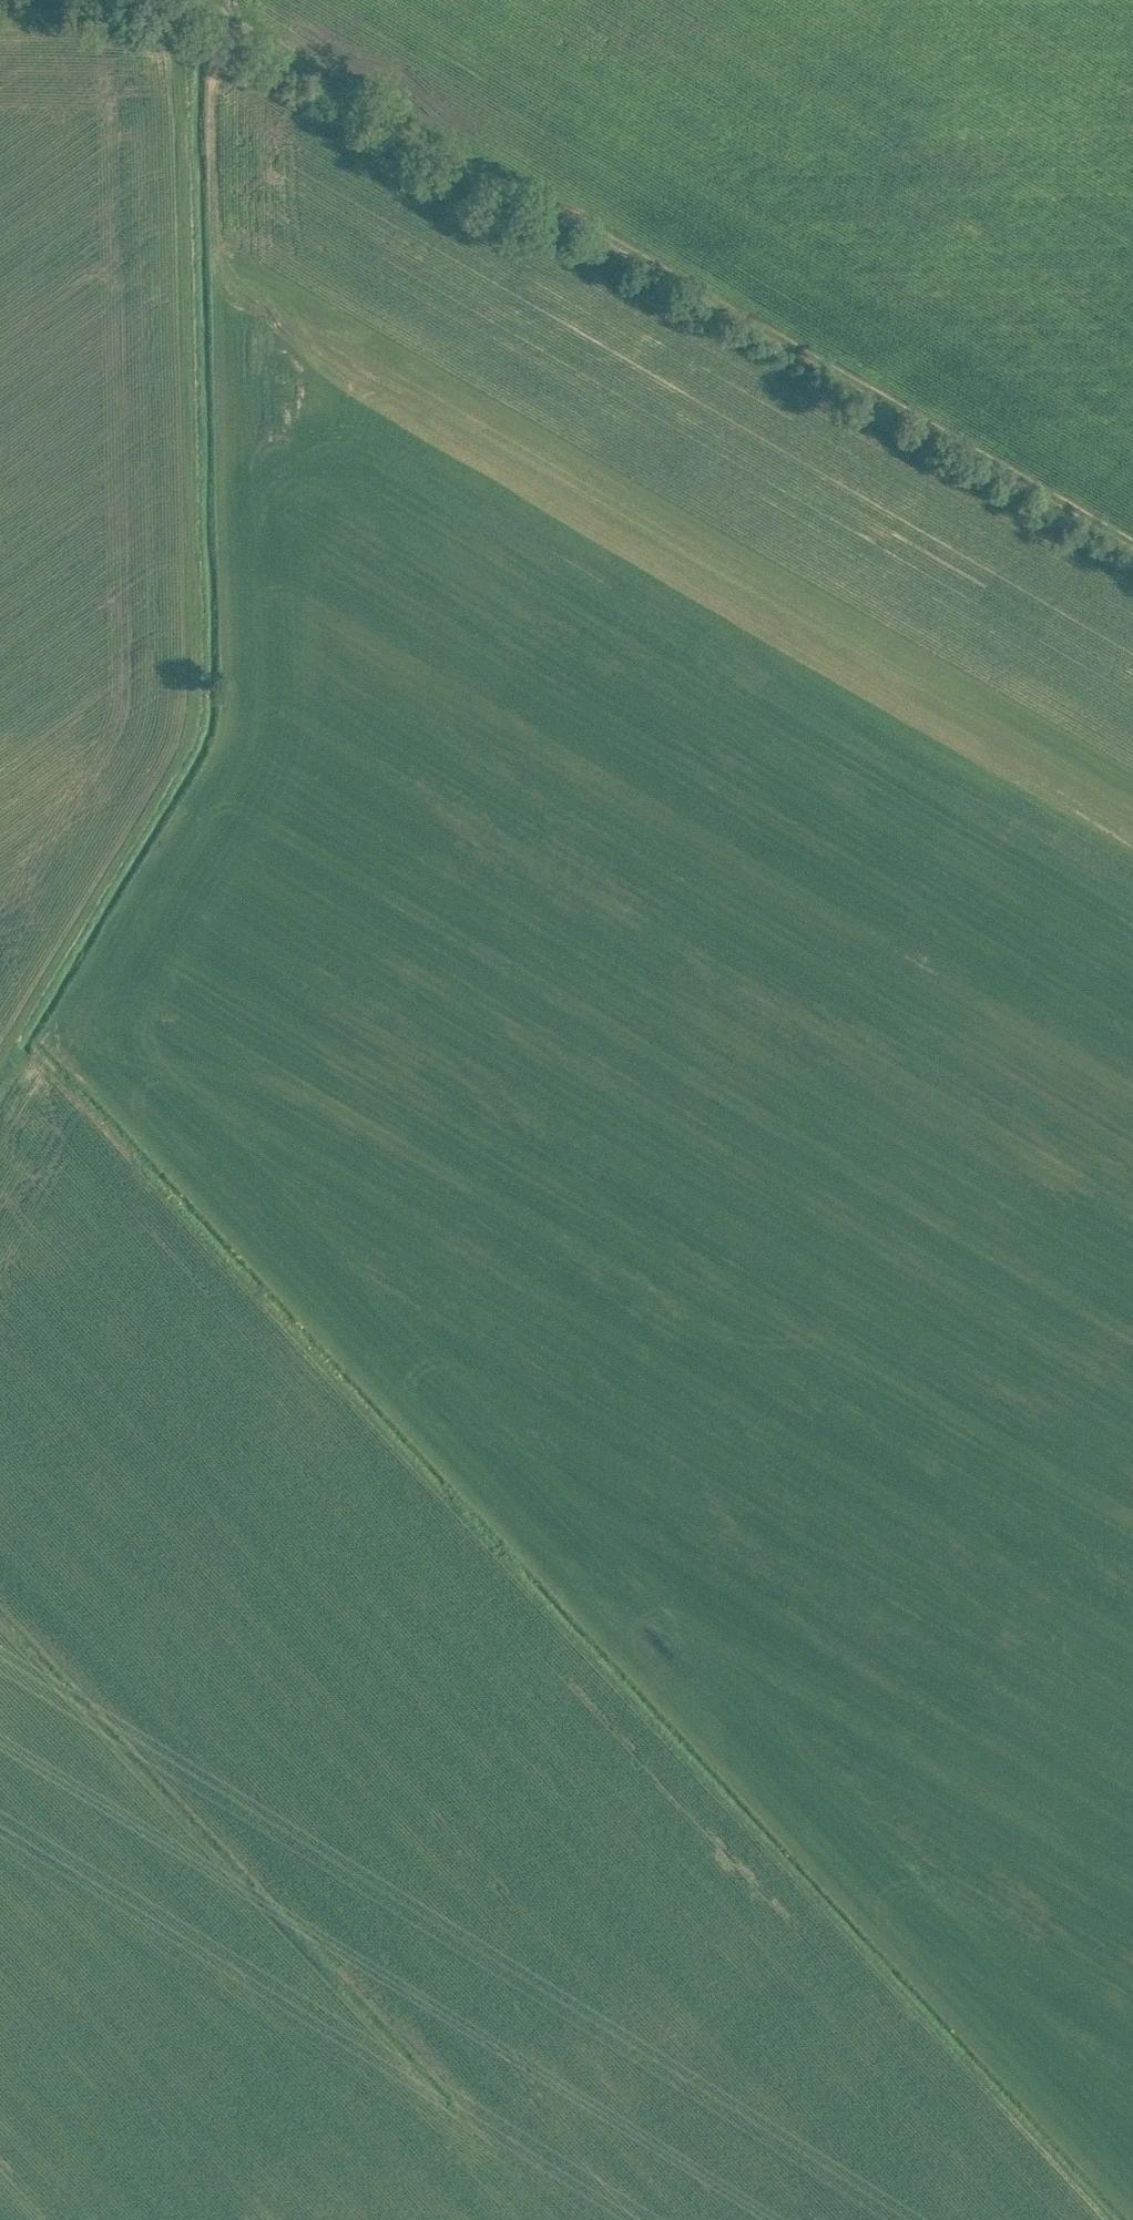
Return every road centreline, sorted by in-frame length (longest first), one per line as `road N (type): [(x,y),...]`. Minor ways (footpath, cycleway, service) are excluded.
road 1 (track): [(1132,529),(288,12),(255,0)]

